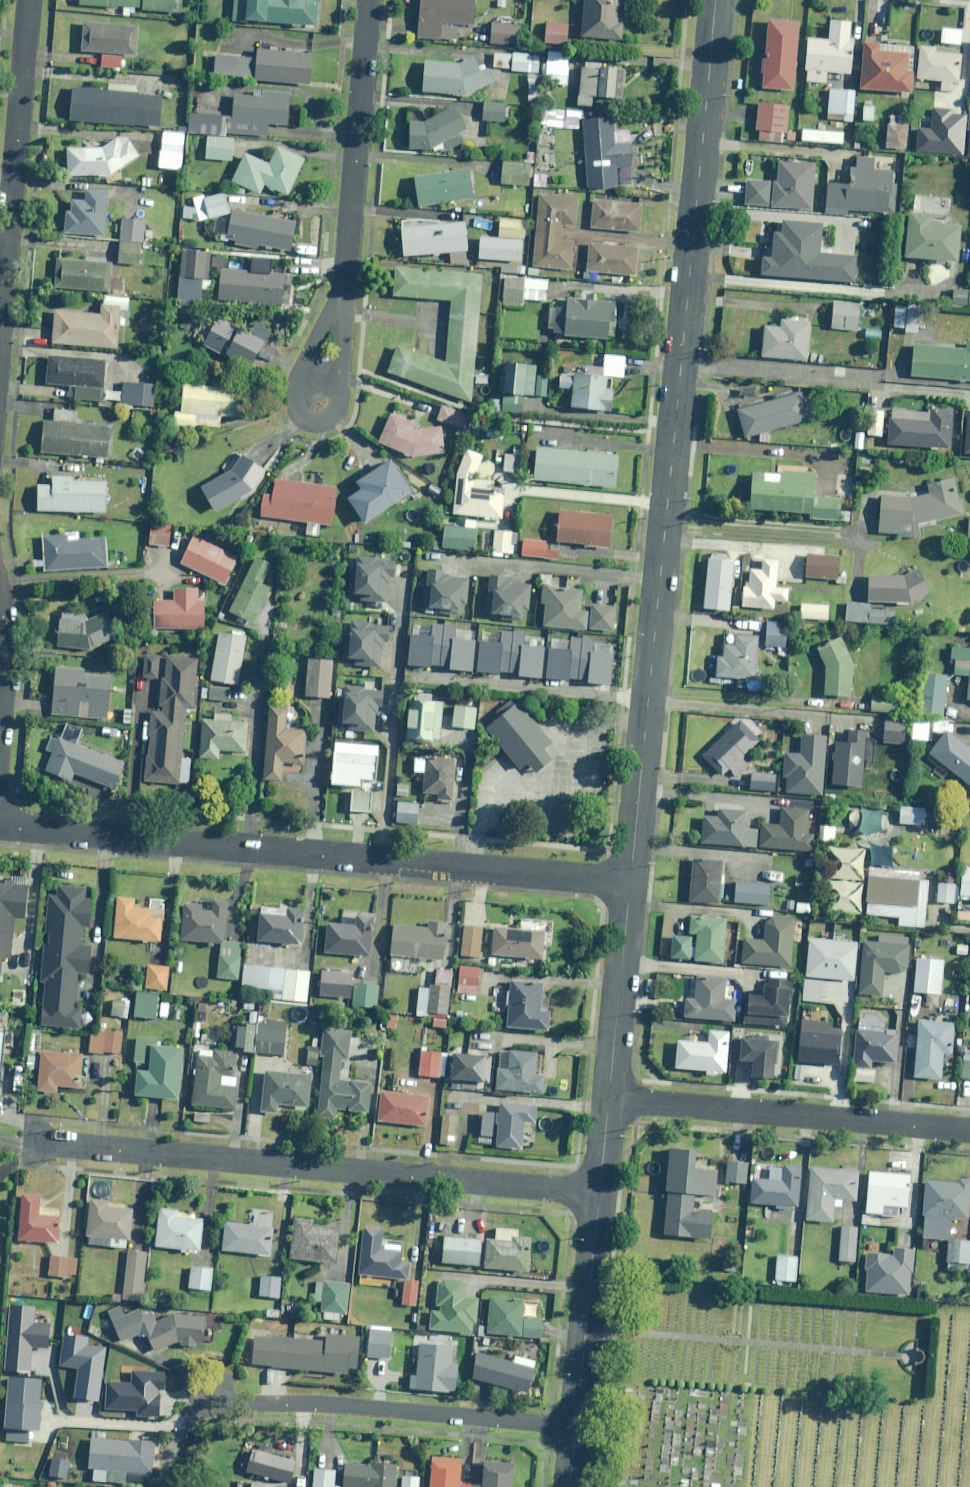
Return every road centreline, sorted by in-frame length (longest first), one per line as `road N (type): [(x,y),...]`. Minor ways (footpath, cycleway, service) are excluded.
road 1 (residential): [(715,0),(628,878)]
road 2 (residential): [(0,821),(628,878)]
road 3 (residential): [(21,1144),(599,1193)]
road 4 (residential): [(208,1395),(574,1426)]
road 5 (residential): [(969,1129),(609,1098)]
road 6 (residential): [(0,324),(28,0)]
road 7 (residential): [(344,292),(369,0)]
road 8 (residential): [(599,1193),(574,1426)]
road 9 (residential): [(344,292),(298,384),(305,419),(325,420),(334,408),(338,360)]
road 10 (residential): [(628,878),(609,1098)]

